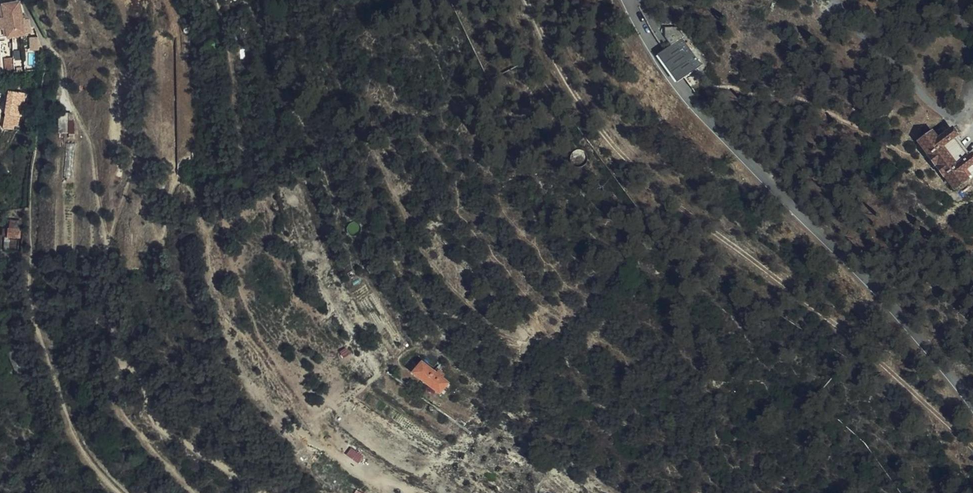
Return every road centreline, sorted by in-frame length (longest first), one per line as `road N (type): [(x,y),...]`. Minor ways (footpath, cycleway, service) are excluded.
road 1 (track): [(526,0),(572,92),(623,156),(846,333),(972,451)]
road 2 (track): [(45,44),(64,65),(65,92),(92,147),(111,258),(132,313),(153,418),(262,492)]
road 3 (track): [(121,492),(74,431),(30,298),(45,44)]
road 4 (track): [(413,492),(358,472),(322,439),(320,423),(378,376)]

